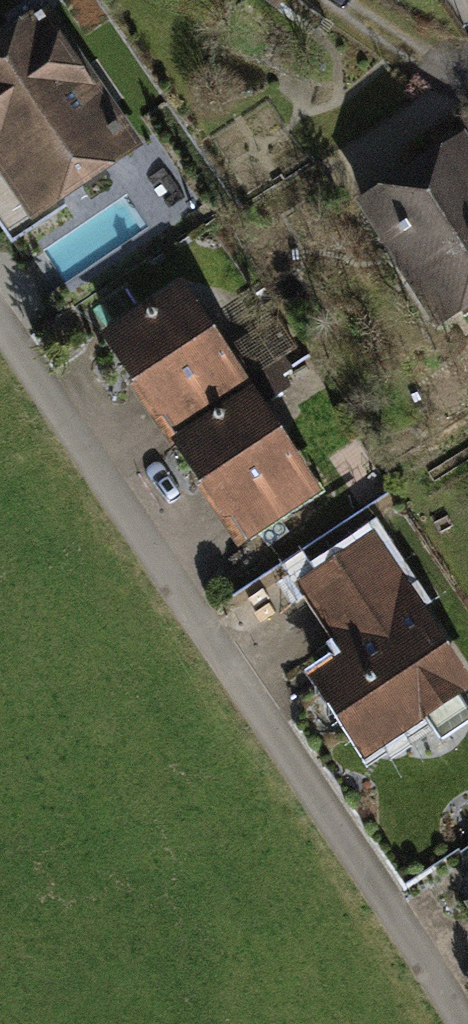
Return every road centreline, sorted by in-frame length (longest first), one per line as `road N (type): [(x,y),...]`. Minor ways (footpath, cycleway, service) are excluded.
road 1 (residential): [(467,1014),(0,331)]

